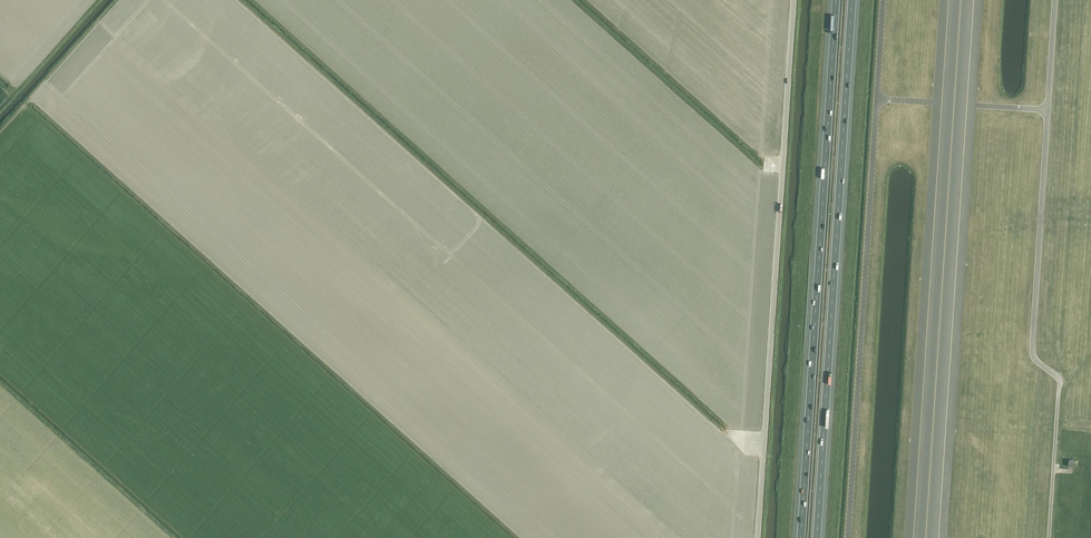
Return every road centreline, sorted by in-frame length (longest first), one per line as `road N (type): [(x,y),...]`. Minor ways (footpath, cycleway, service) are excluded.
road 1 (unclassified): [(758,537),(794,0)]
road 2 (motorway): [(836,0),(801,537)]
road 3 (motorway): [(817,537),(852,0)]

